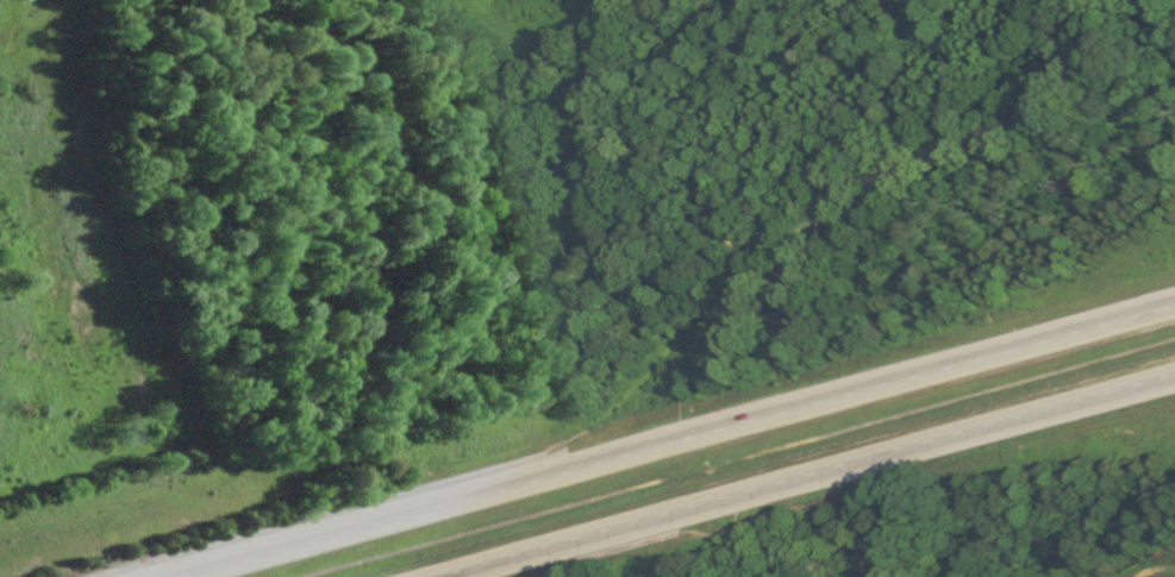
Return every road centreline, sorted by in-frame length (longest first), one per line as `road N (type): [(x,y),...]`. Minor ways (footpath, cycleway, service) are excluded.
road 1 (motorway): [(1174,304),(189,576)]
road 2 (motorway): [(429,576),(1174,370)]

